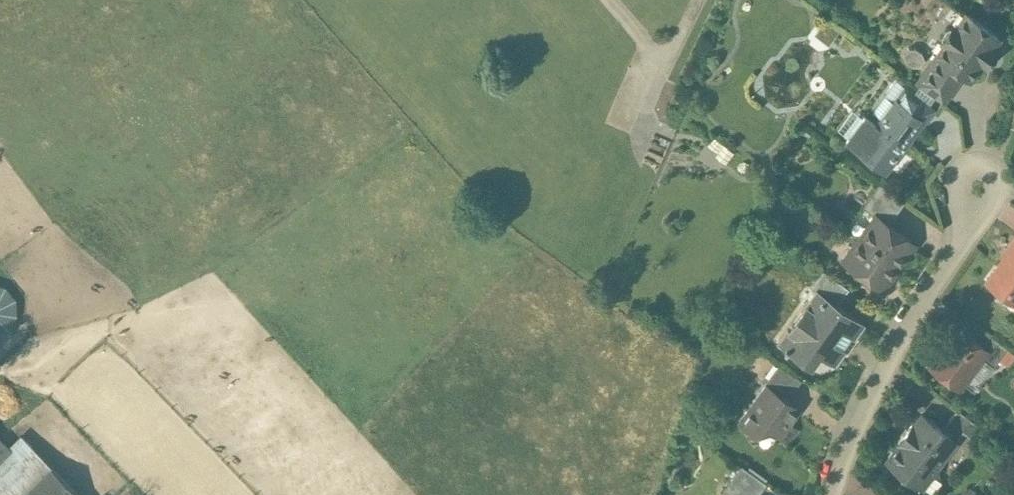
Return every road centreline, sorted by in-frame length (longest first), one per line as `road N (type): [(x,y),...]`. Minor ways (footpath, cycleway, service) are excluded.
road 1 (residential): [(978,181),(888,349),(829,494)]
road 2 (track): [(700,0),(645,118),(667,133)]

